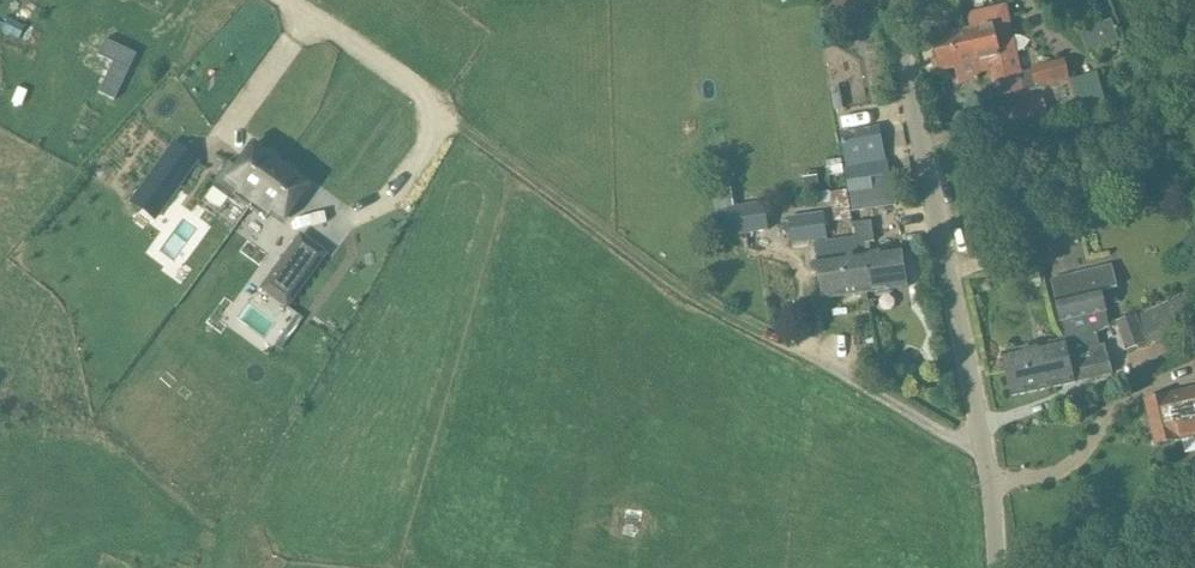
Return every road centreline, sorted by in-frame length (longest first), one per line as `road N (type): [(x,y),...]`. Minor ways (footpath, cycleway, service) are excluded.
road 1 (track): [(985,452),(701,303),(445,117)]
road 2 (unclassified): [(1000,567),(991,481),(892,0)]
road 3 (unclassified): [(278,0),(445,117)]

